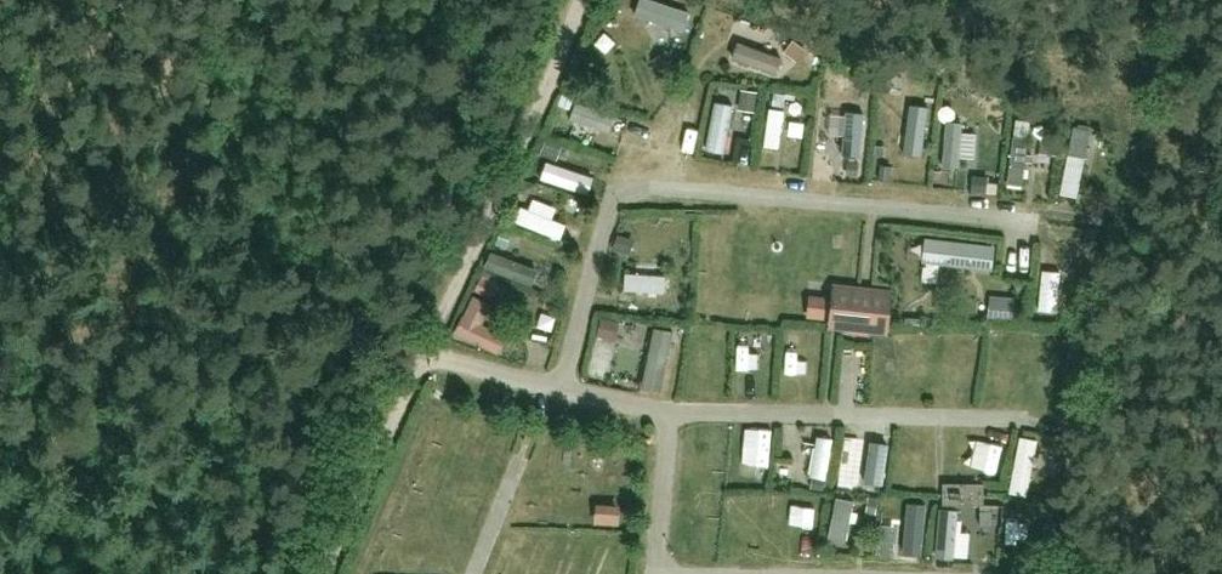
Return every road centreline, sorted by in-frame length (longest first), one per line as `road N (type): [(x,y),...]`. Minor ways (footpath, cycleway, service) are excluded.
road 1 (track): [(562,387),(618,184),(1022,219),(1017,259)]
road 2 (track): [(581,0),(325,573)]
road 3 (track): [(245,0),(50,573)]
road 4 (track): [(425,353),(667,409),(1013,418)]
road 5 (track): [(667,409),(656,573)]
road 6 (track): [(473,573),(516,461)]

